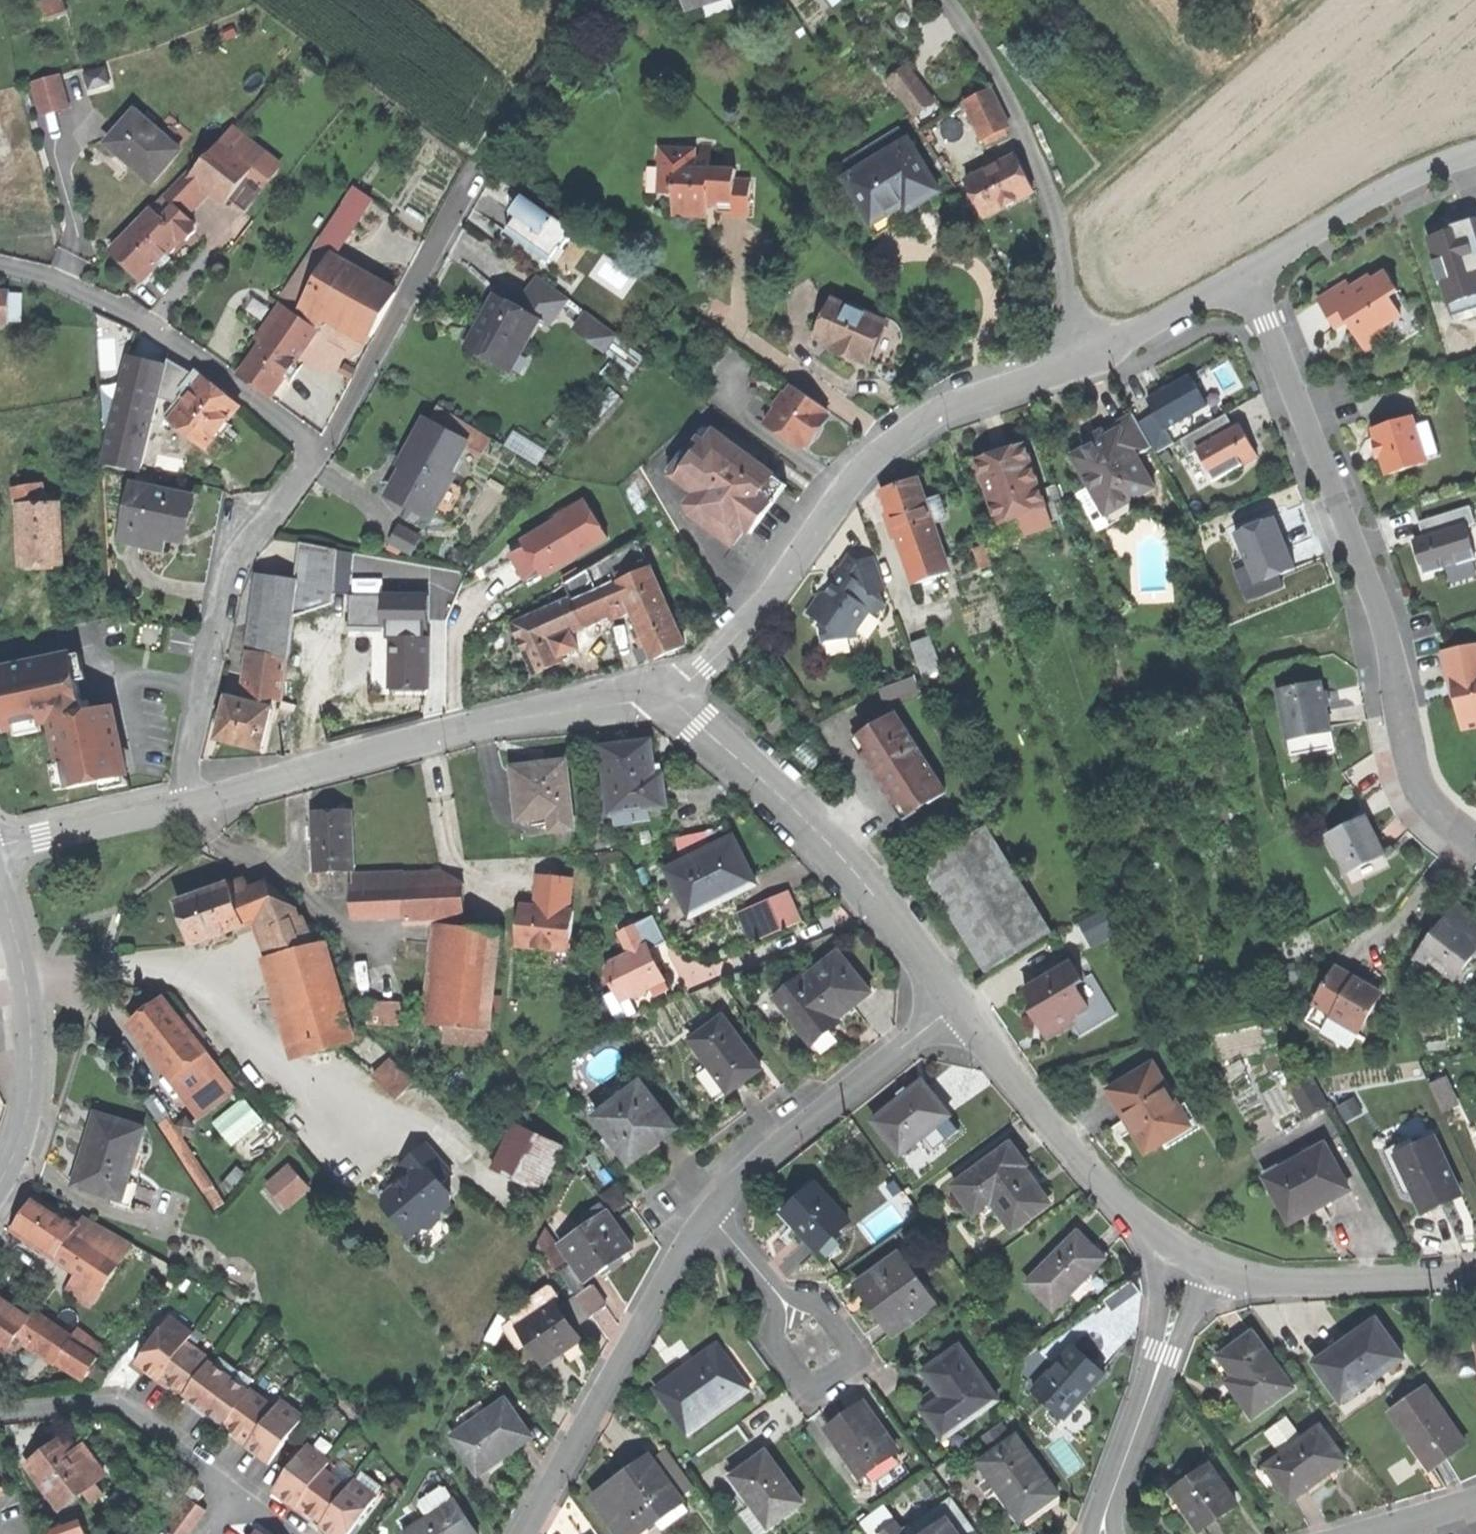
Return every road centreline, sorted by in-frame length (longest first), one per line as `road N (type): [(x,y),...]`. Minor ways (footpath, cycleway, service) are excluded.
road 1 (residential): [(187,805),(227,565),(319,451),(144,319),(64,281),(0,264)]
road 2 (residential): [(1243,278),(1082,361),(935,421),(882,455),(723,655),(668,690)]
road 3 (residential): [(1475,837),(1416,777),(1386,628),(1243,278)]
road 4 (residential): [(668,690),(545,710),(187,805)]
road 5 (residential): [(668,690),(856,870),(963,1009)]
road 6 (residential): [(712,1212),(666,1277),(522,1533)]
road 7 (residential): [(963,1009),(1120,1205),(1197,1267)]
road 8 (track): [(1058,208),(1308,0)]
road 9 (residential): [(963,1009),(774,1152),(712,1212)]
road 10 (tertiary): [(0,1185),(36,1084),(35,1017),(15,914),(0,881)]
road 11 (residential): [(1106,1533),(1197,1267)]
road 12 (residential): [(1197,1267),(1284,1286),(1475,1275)]
road 13 (residential): [(1475,156),(1384,193),(1243,278)]
road 14 (residential): [(777,1295),(772,1340),(812,1394),(860,1363),(821,1306)]
road 15 (track): [(569,0),(480,173)]
road 16 (residential): [(187,805),(0,847)]
road 17 (residential): [(1360,1533),(1475,1498)]

